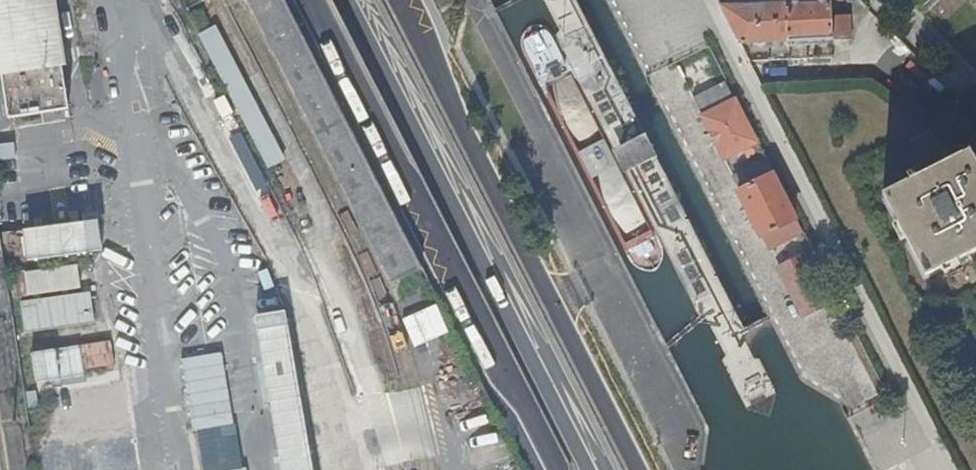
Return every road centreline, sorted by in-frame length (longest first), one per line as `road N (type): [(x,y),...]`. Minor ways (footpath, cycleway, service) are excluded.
road 1 (secondary): [(364,0),(598,469)]
road 2 (residential): [(891,0),(975,89)]

